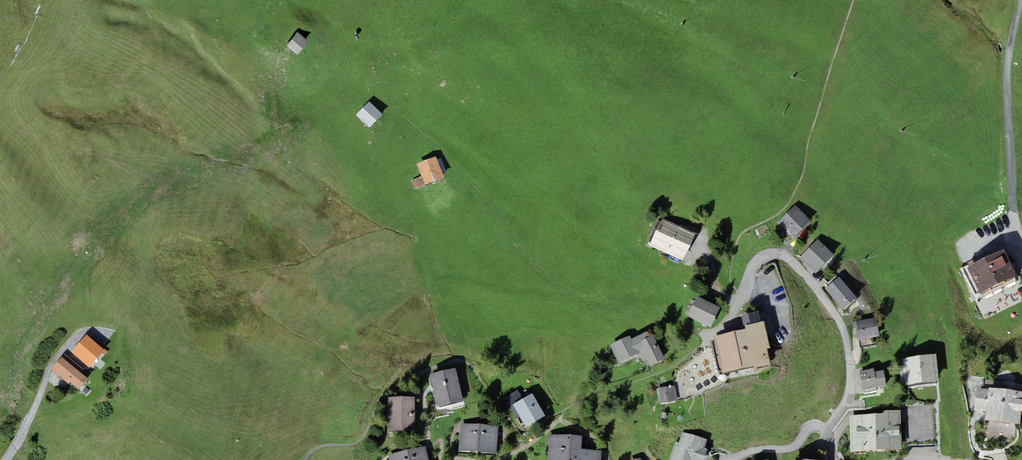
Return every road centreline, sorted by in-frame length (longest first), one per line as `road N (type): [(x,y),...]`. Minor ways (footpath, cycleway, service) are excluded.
road 1 (residential): [(835,459),(827,434),(848,401),(850,358),(835,313),(789,259),(763,256),(731,318),(705,340)]

